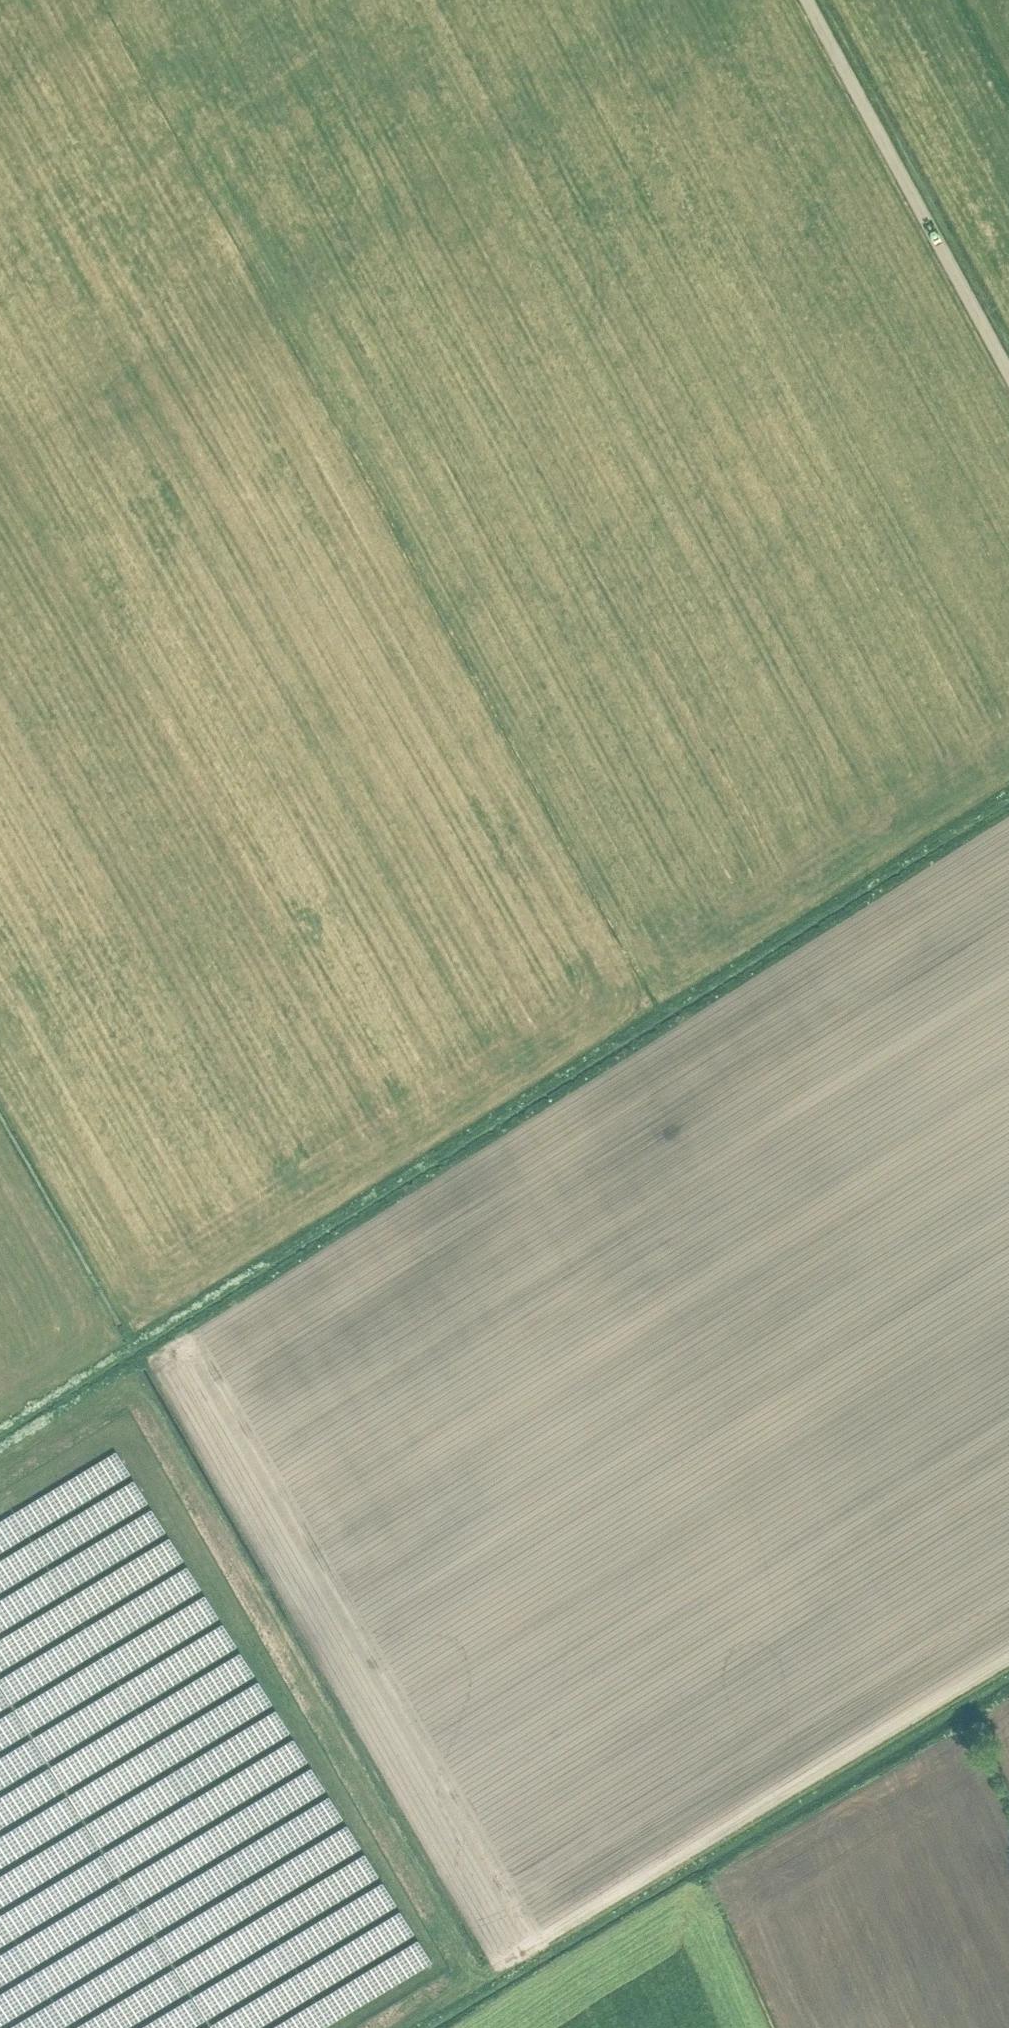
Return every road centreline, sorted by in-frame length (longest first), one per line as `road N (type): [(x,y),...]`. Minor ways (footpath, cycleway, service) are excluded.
road 1 (track): [(810,0),(1008,369)]
road 2 (track): [(0,1469),(129,1389)]

